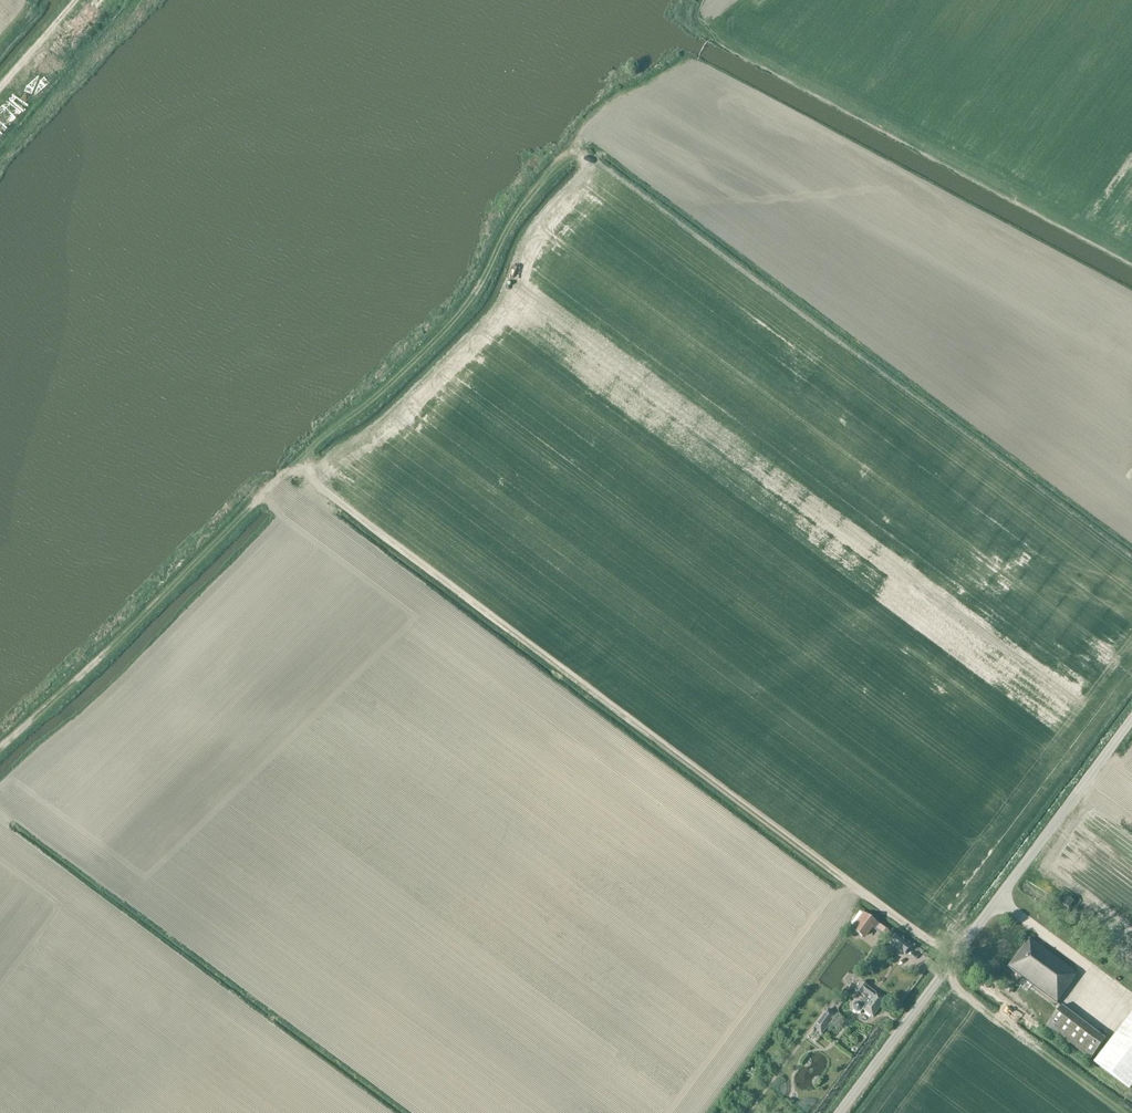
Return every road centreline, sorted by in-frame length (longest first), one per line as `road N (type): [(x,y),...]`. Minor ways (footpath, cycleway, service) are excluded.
road 1 (track): [(576,152),(565,154),(512,215),(472,297),(396,377),(319,439),(0,750)]
road 2 (unclassified): [(840,1112),(1131,720)]
road 3 (track): [(78,0),(0,91)]

